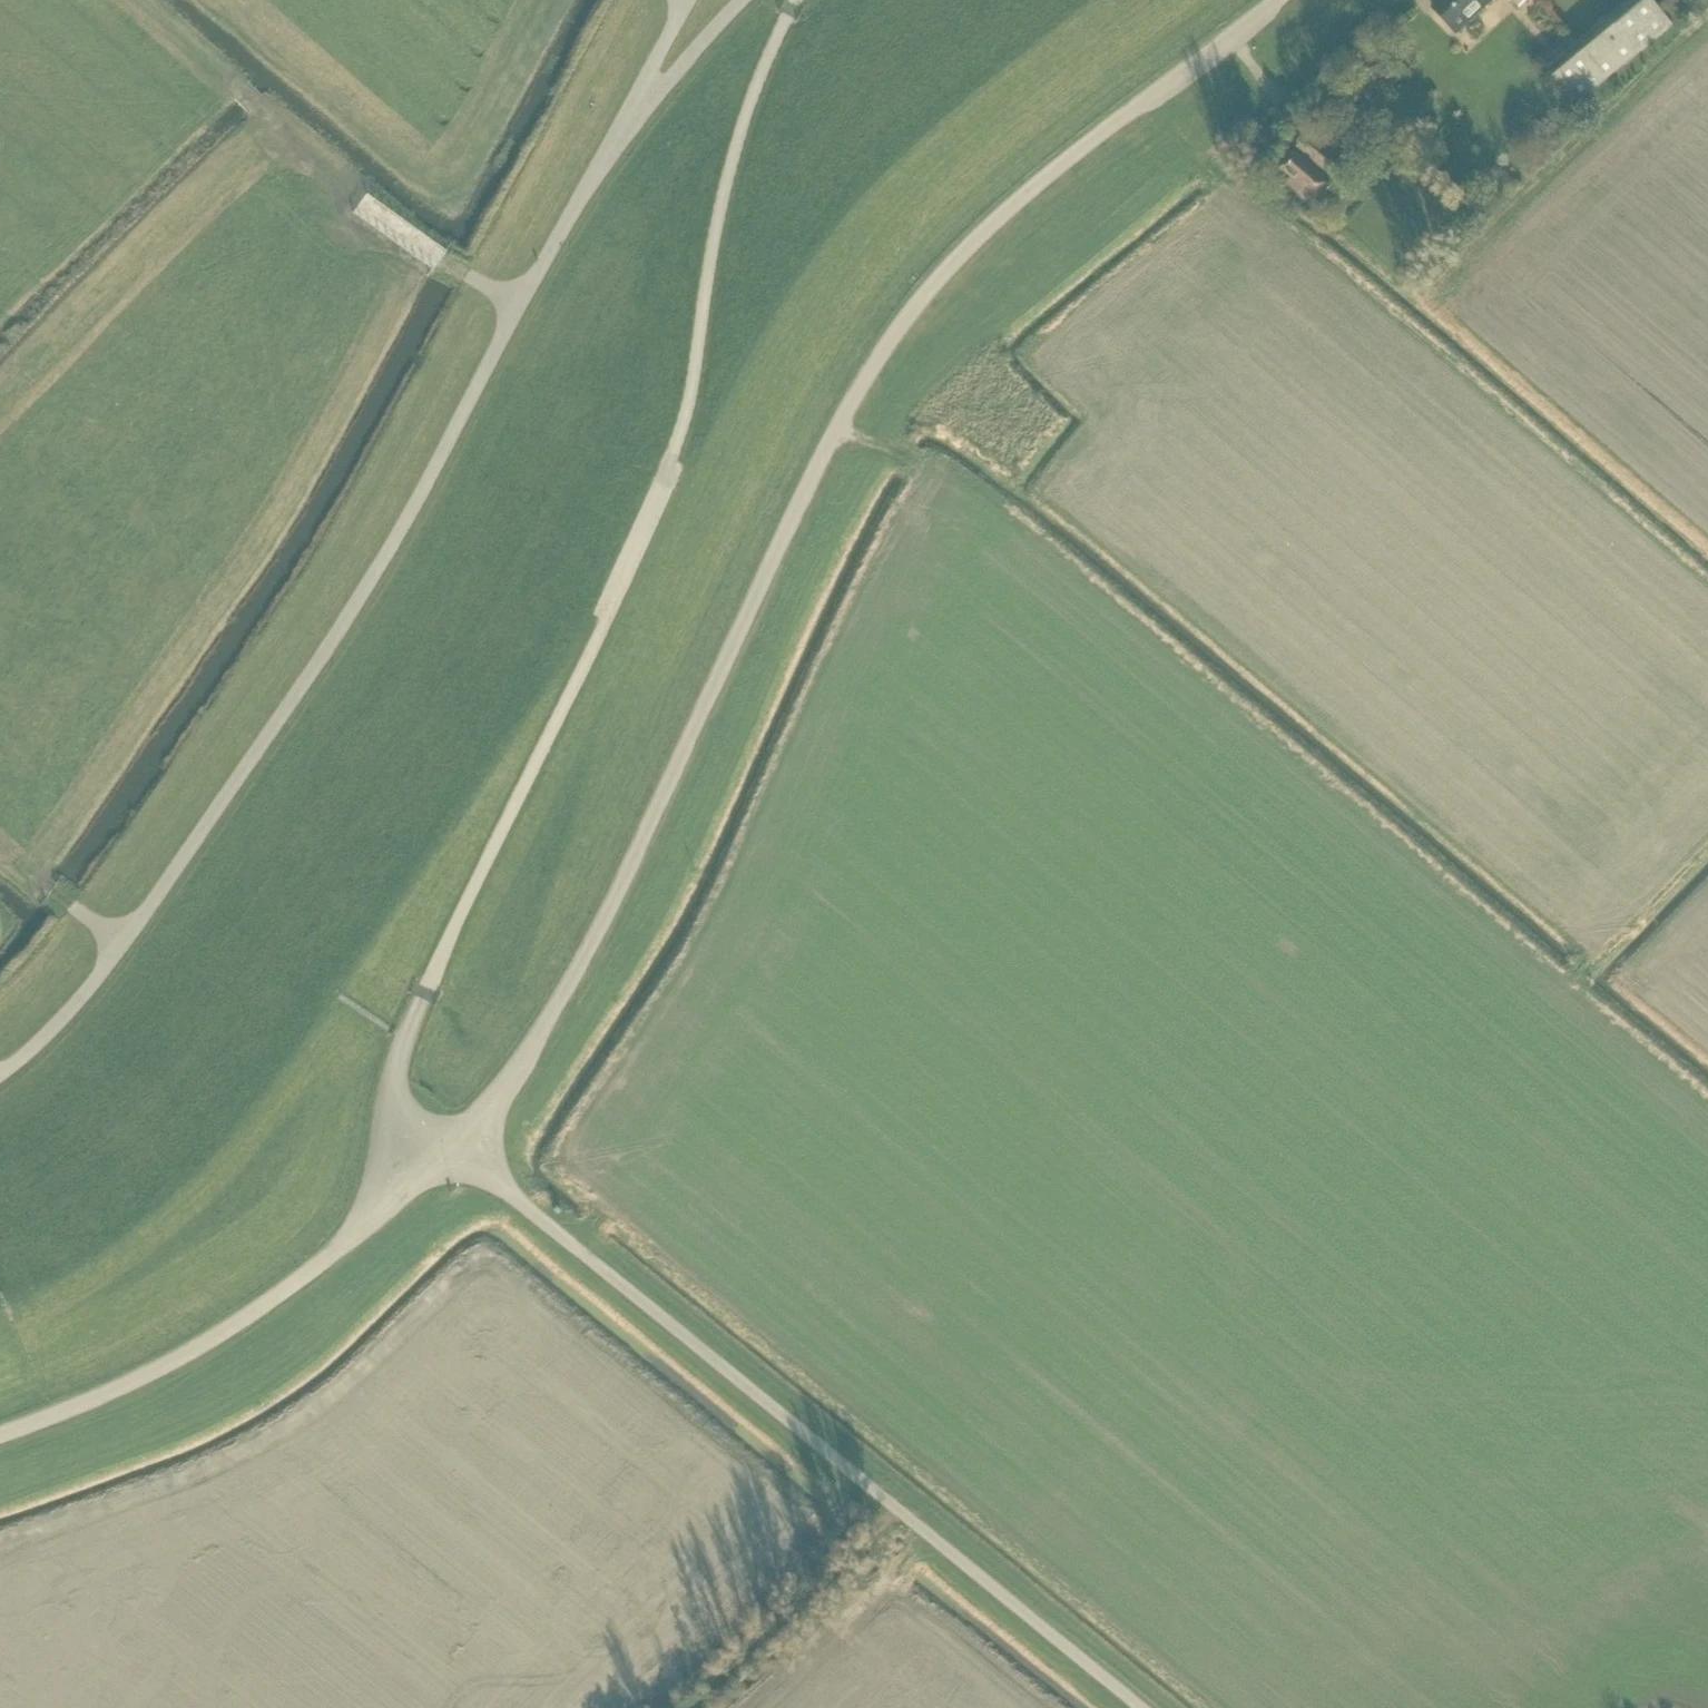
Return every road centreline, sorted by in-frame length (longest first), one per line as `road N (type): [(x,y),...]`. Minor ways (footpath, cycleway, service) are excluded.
road 1 (unclassified): [(448,1150),(516,1075),(577,971),(813,477),(901,327),(1017,204),(1278,0)]
road 2 (unclassified): [(1135,1707),(448,1150)]
road 3 (unclassified): [(0,1436),(146,1375),(239,1322),(337,1250),(448,1150)]
road 4 (unclassified): [(448,1150),(395,1102),(422,1003)]

